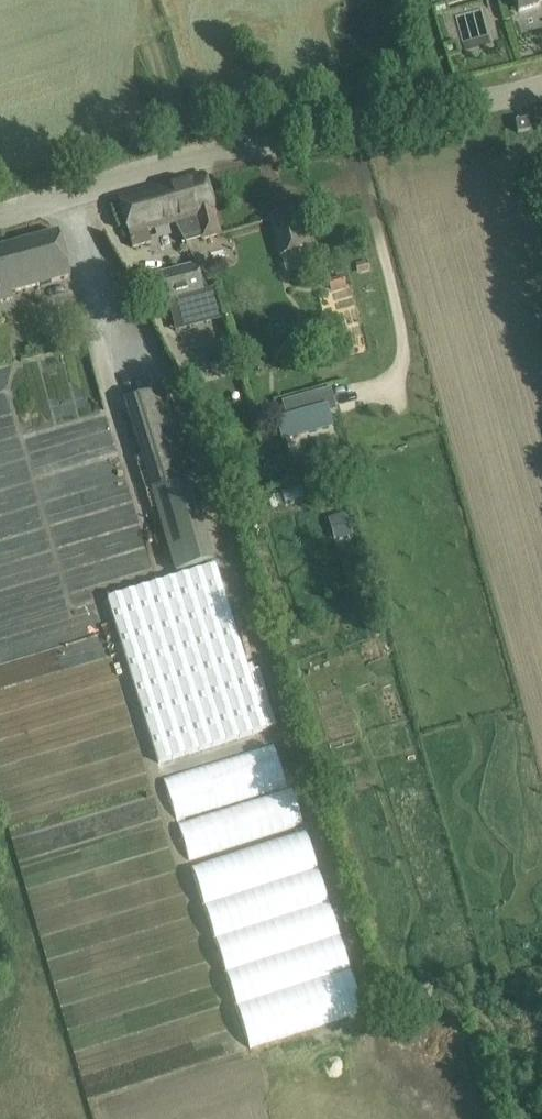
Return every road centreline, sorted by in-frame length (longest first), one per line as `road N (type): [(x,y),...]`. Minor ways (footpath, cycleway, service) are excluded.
road 1 (tertiary): [(0,216),(143,170),(541,82)]

